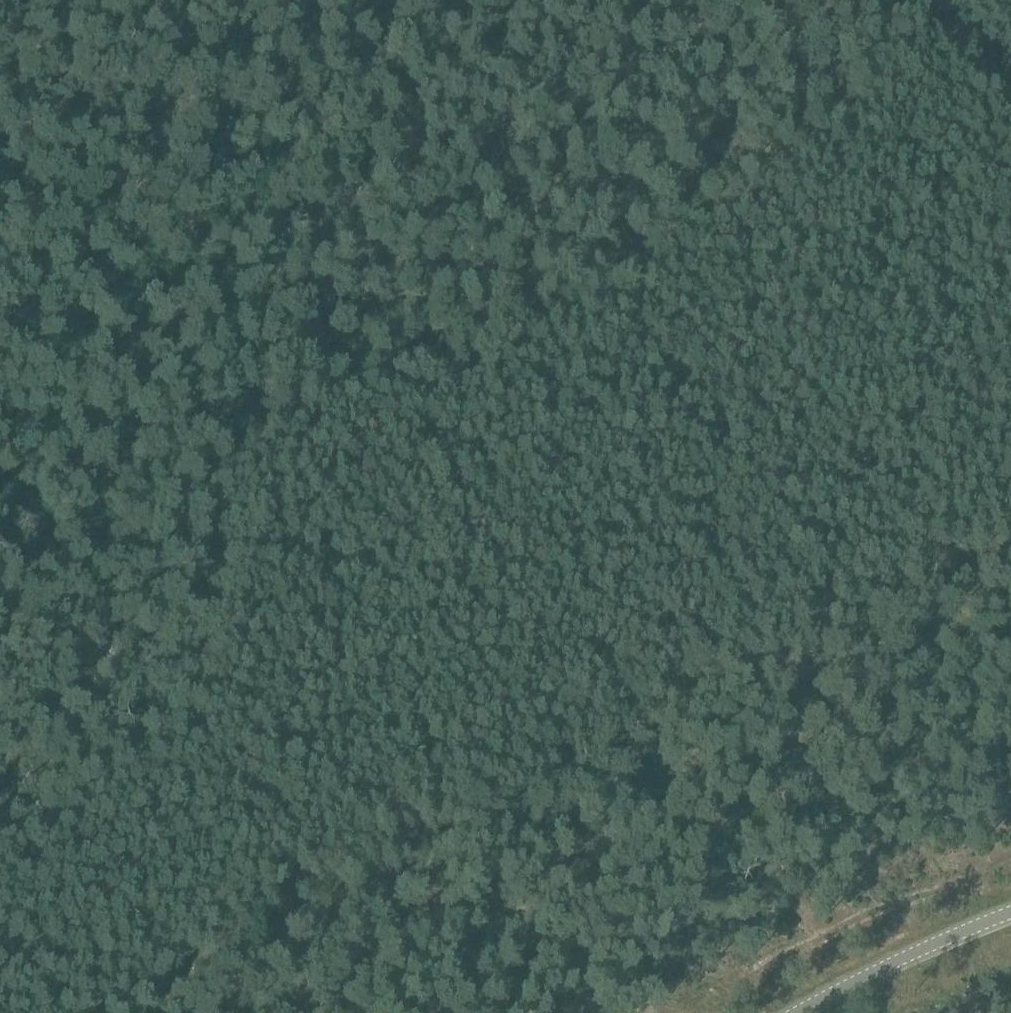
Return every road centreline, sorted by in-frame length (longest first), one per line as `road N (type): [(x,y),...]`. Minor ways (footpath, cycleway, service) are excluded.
road 1 (tertiary): [(804,1012),(932,942),(1010,912)]

